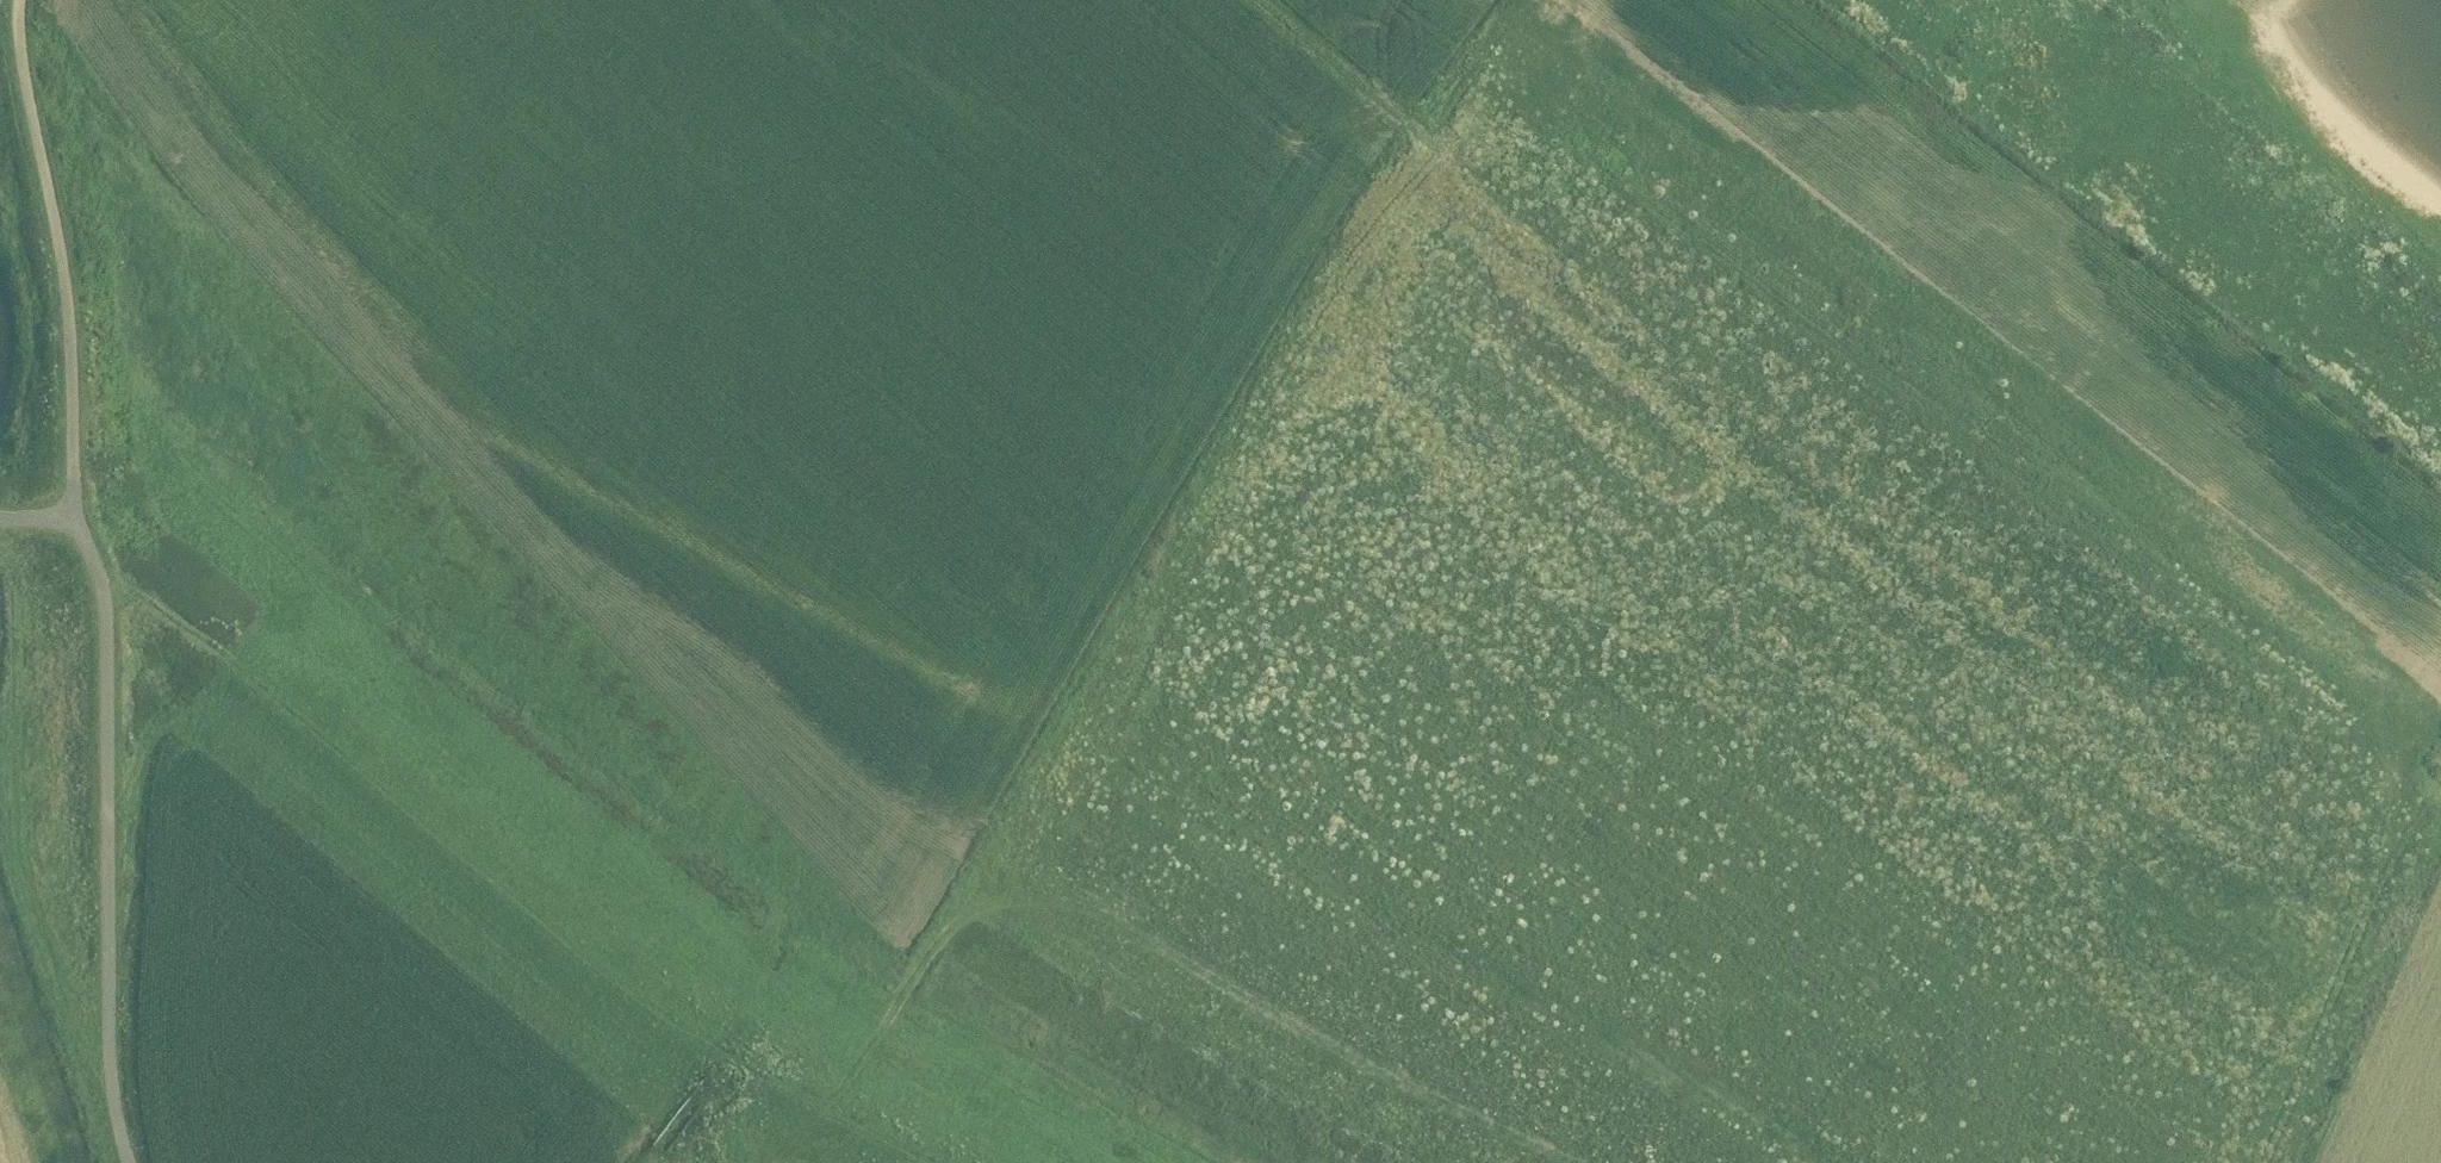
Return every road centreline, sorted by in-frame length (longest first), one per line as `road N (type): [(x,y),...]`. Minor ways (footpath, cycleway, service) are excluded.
road 1 (unclassified): [(129,1162),(109,1047),(106,599),(88,543),(71,524),(0,522)]
road 2 (track): [(1420,136),(1259,0)]

